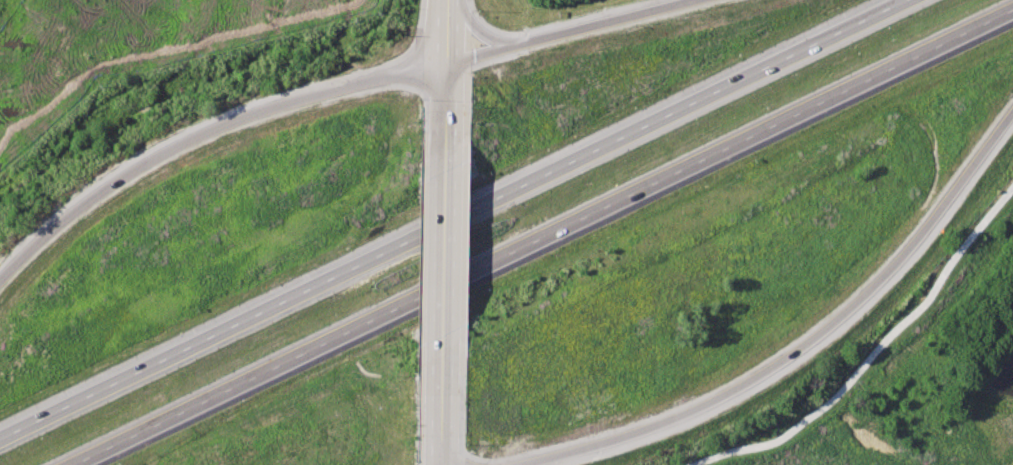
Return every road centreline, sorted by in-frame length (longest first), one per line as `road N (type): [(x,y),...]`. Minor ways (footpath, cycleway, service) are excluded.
road 1 (motorway): [(73,464),(1012,8)]
road 2 (motorway): [(906,0),(0,438)]
road 3 (motorway): [(542,464),(698,410),(819,335),(878,284),(1012,114)]
road 4 (motorway): [(371,84),(269,108),(179,145),(86,203),(0,281)]
road 5 (motorway): [(687,0),(522,42)]
road 6 (tertiary): [(425,342),(425,178)]
road 7 (tertiary): [(467,160),(467,322)]

